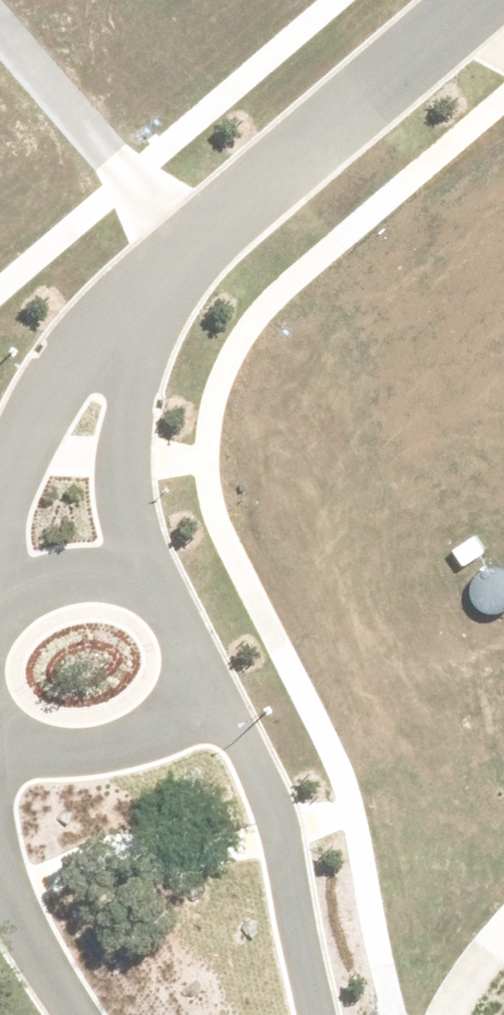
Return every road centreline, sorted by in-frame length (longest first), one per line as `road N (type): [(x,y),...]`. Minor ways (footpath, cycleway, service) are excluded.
road 1 (residential): [(501,0),(197,258),(144,319)]
road 2 (residential): [(184,652),(254,773),(294,914),(312,1014)]
road 3 (residential): [(144,319),(113,412),(113,502),(124,566)]
road 4 (residential): [(0,516),(23,457),(68,391),(144,319)]
road 5 (residential): [(184,652),(171,707),(122,737),(48,748),(0,735)]
road 6 (residential): [(55,1014),(0,881)]
road 7 (residential): [(0,583),(61,563),(124,566)]

